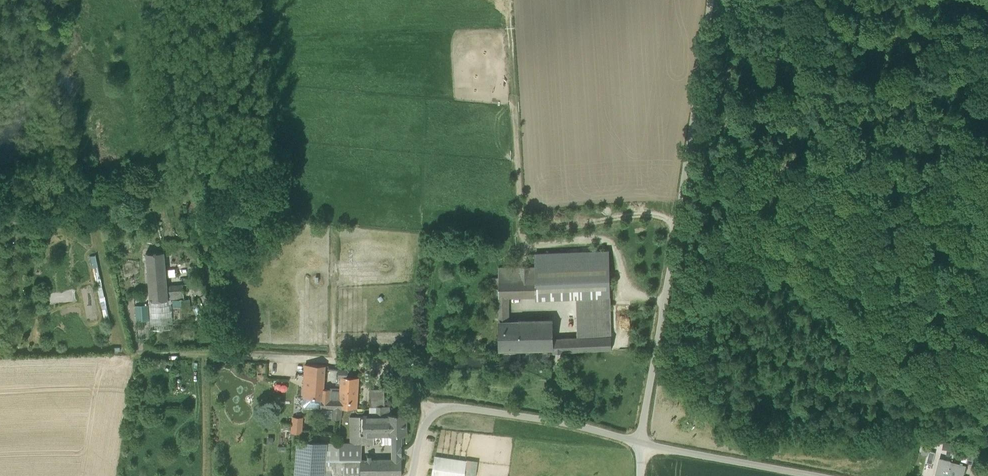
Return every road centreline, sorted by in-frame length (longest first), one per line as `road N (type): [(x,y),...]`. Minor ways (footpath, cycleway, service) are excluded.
road 1 (unclassified): [(639,443),(710,0)]
road 2 (track): [(226,353),(131,355),(94,205)]
road 3 (unclassified): [(434,409),(391,371),(368,364),(226,353)]
road 4 (unclassified): [(434,409),(566,421),(639,443)]
road 5 (unclassified): [(639,443),(808,475)]

